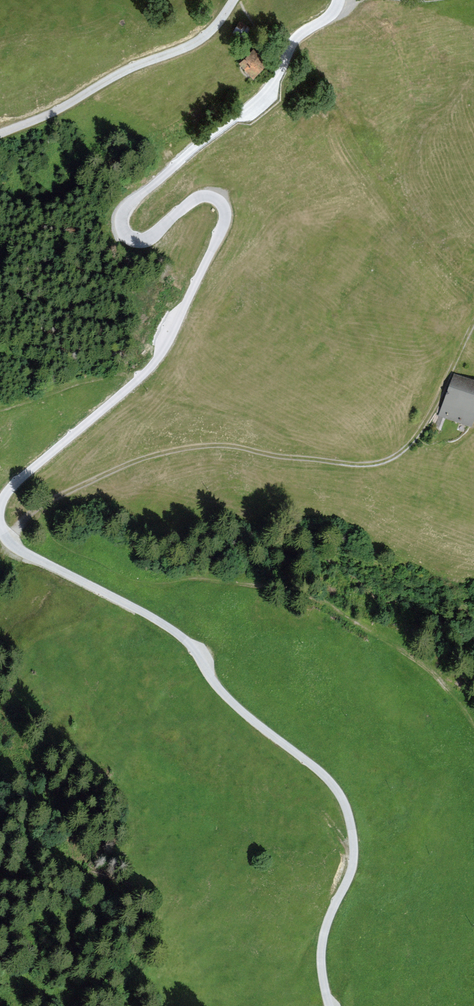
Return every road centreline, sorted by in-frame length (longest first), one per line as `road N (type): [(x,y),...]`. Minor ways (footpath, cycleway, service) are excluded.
road 1 (track): [(340,0),(302,32),(269,89),(126,208),(122,227),(133,239),(155,234),(203,196),(222,203),(226,221),(163,355),(0,501)]
road 2 (track): [(9,540),(175,631),(214,682),(342,797),(354,849),(322,948),(330,1005)]
road 3 (track): [(42,505),(137,460),(195,446),(379,462),(416,435),(473,321)]
road 4 (track): [(0,133),(196,42),(236,0)]
road 5 (track): [(473,726),(438,680),(321,600)]

